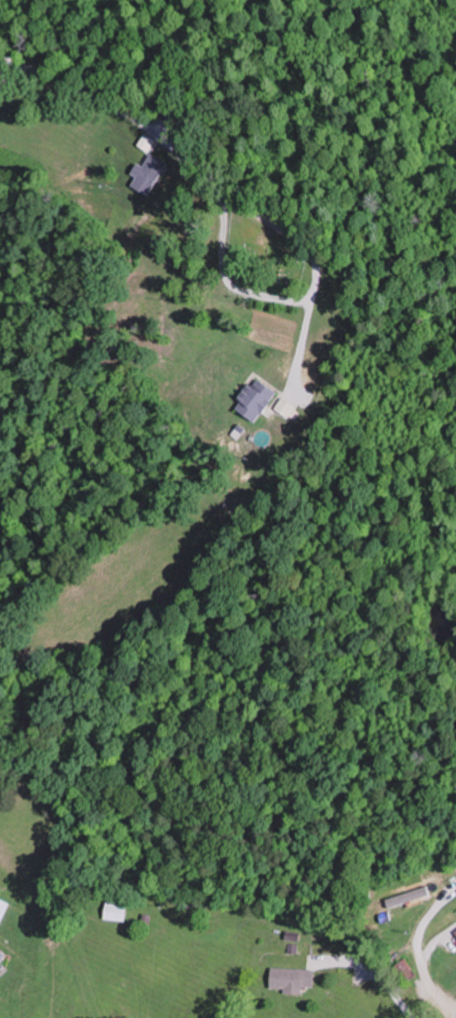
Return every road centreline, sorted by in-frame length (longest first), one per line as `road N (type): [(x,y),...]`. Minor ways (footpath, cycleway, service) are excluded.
road 1 (residential): [(222,219),(221,189),(305,248),(315,271),(305,302),(249,295),(228,283),(218,263),(222,219)]
road 2 (residential): [(0,57),(125,115),(221,189)]

